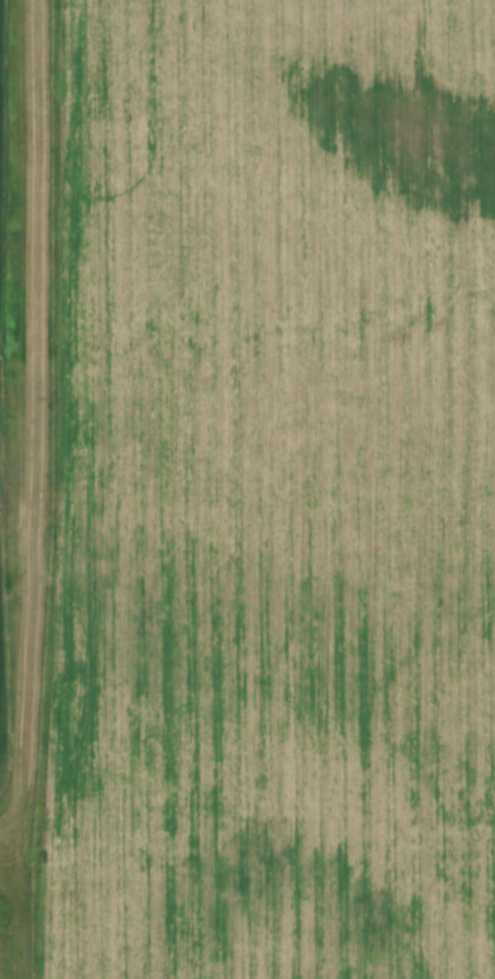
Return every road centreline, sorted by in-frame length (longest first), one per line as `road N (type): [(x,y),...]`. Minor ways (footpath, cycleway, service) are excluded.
road 1 (track): [(25,0),(25,849)]

